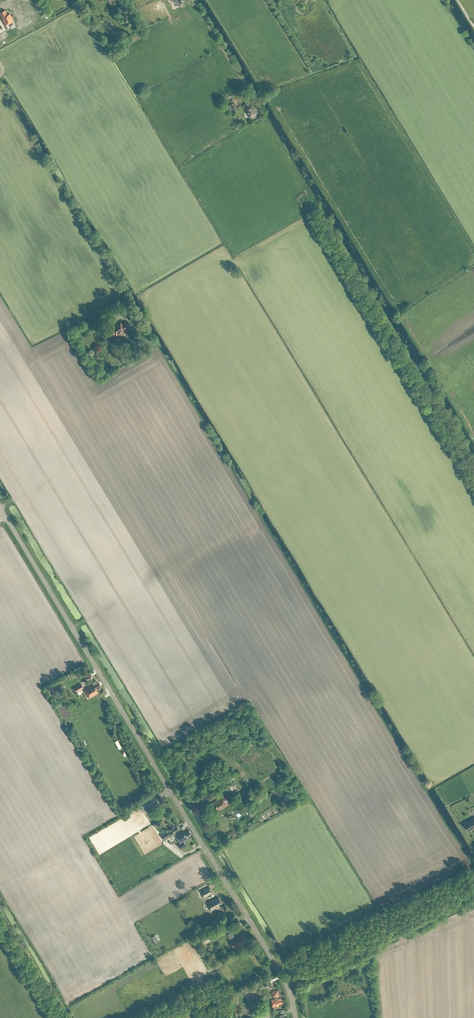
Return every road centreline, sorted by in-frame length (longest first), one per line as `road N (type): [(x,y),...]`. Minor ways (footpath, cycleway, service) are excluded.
road 1 (unclassified): [(297,1017),(289,984),(0,505)]
road 2 (track): [(289,984),(440,913),(473,883)]

